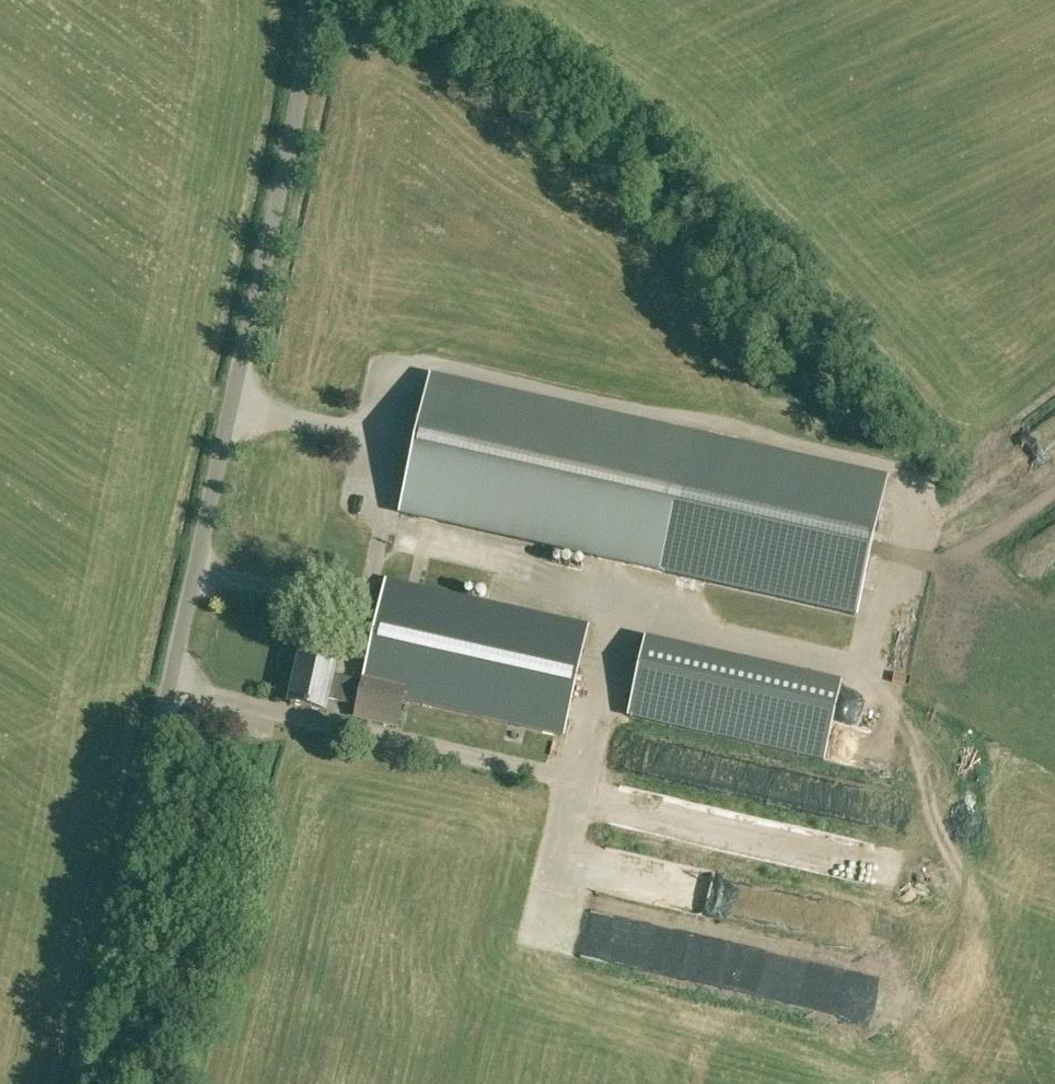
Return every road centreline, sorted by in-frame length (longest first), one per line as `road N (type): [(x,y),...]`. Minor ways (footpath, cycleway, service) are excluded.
road 1 (unclassified): [(80,1083),(295,107),(305,0)]

